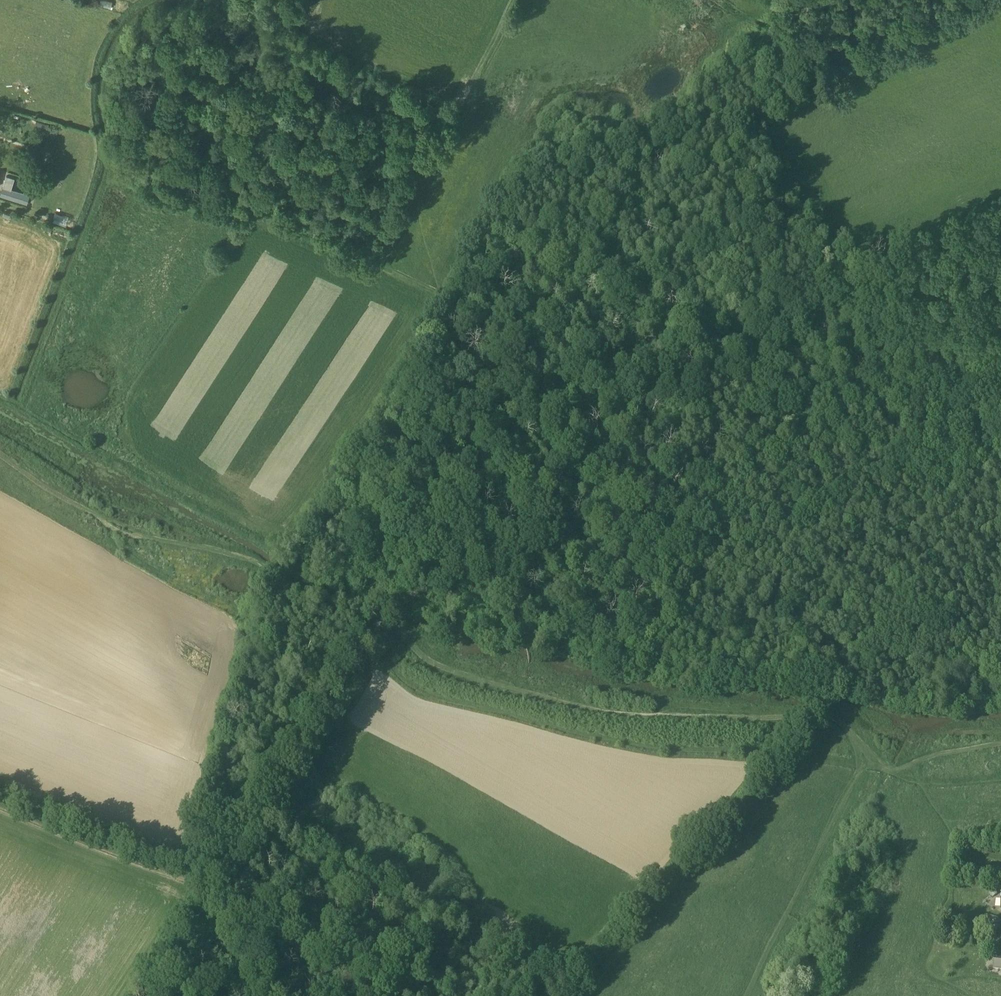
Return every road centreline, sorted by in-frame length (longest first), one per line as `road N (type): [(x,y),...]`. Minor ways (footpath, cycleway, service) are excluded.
road 1 (track): [(386,613),(301,593),(242,557),(121,524),(0,454)]
road 2 (track): [(386,613),(213,888)]
road 3 (track): [(514,0),(369,276)]
road 4 (track): [(748,995),(870,756)]
road 5 (track): [(0,812),(213,888)]
road 6 (track): [(213,888),(145,995)]

